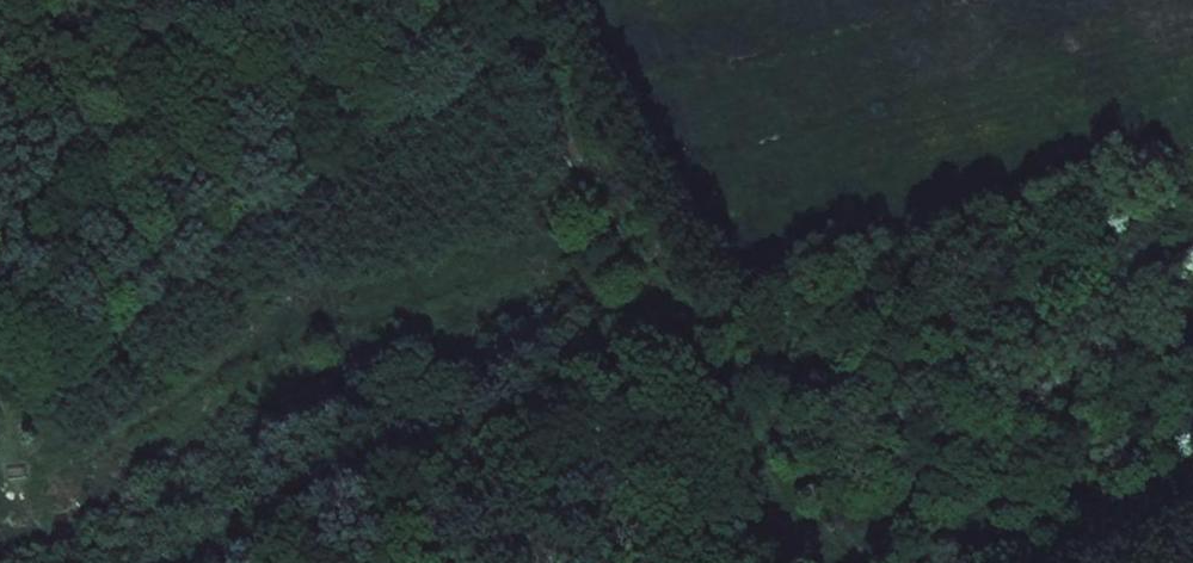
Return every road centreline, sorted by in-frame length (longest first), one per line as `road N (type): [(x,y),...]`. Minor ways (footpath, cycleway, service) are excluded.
road 1 (track): [(470,0),(527,113),(792,562)]

